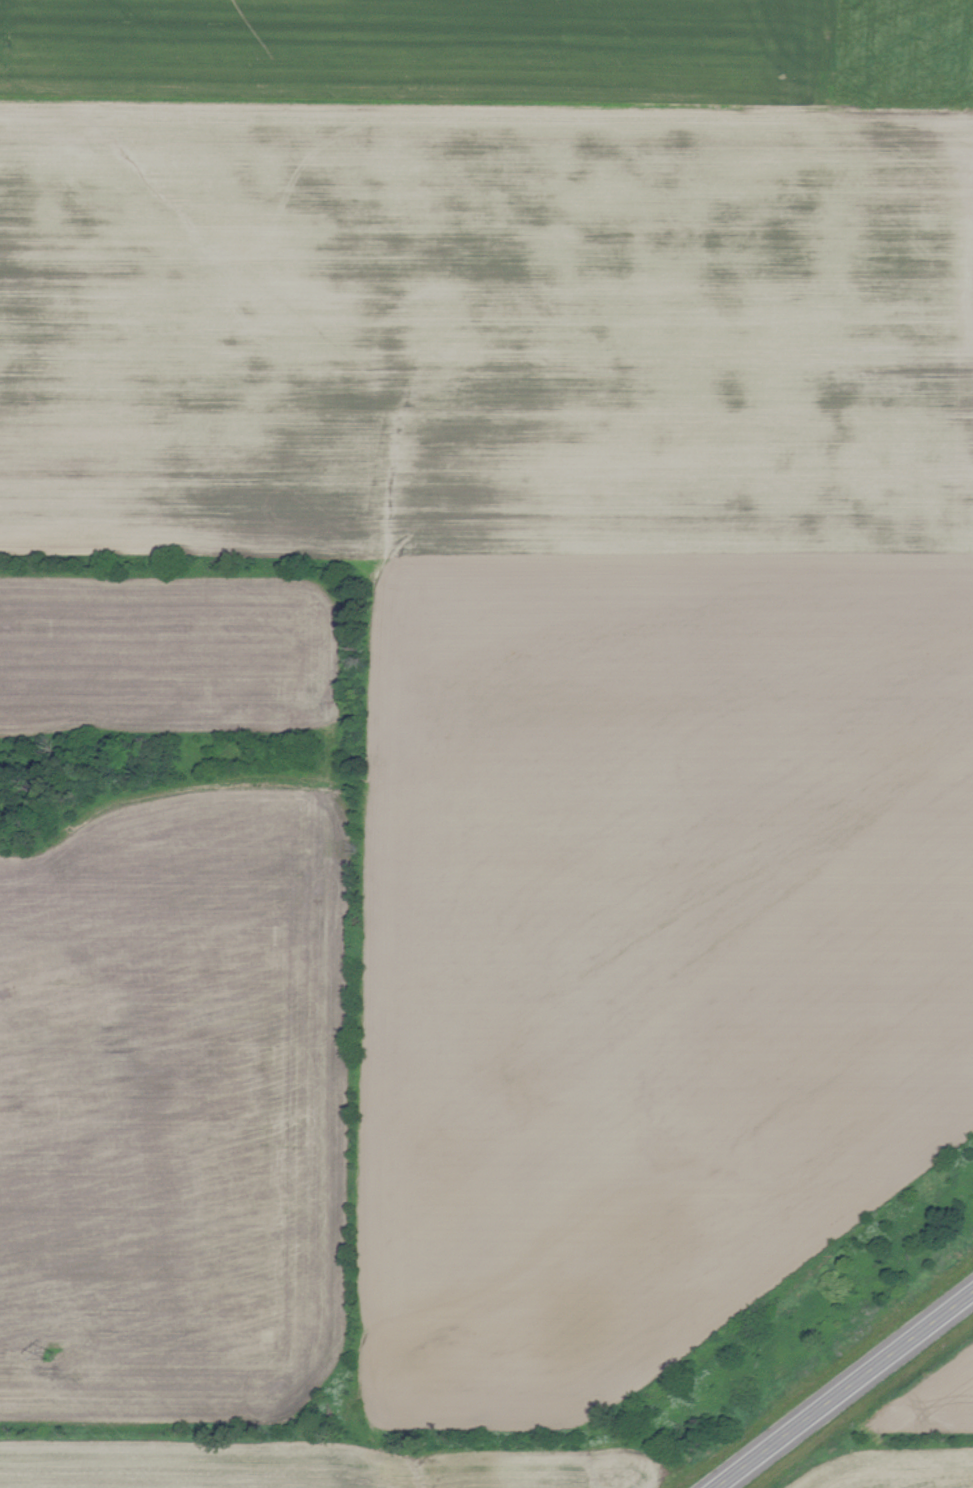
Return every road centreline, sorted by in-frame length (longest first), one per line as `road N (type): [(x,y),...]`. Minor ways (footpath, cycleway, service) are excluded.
road 1 (primary): [(721,1487),(972,1296)]

